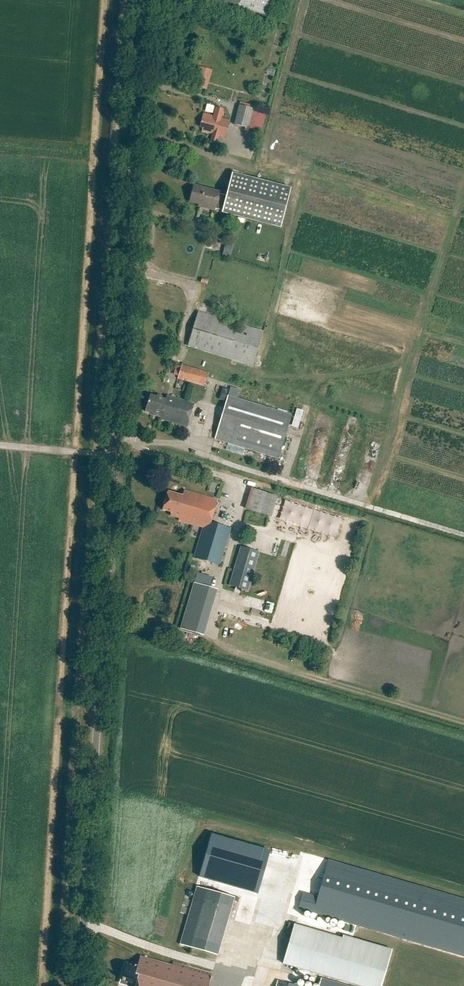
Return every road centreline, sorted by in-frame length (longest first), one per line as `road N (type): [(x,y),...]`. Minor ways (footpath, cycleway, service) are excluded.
road 1 (unclassified): [(80,985),(144,0)]

